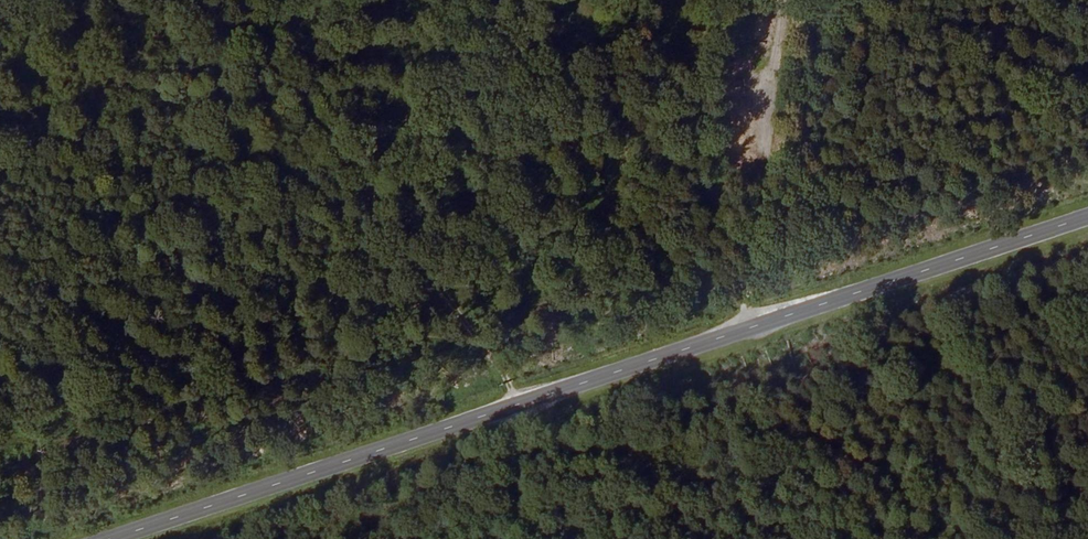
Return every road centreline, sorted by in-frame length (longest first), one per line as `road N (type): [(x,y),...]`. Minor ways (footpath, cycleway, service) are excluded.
road 1 (primary): [(1087,219),(117,538)]
road 2 (track): [(1087,536),(519,501)]
road 3 (track): [(766,326),(803,0)]
road 4 (track): [(630,538),(534,402),(514,538)]

